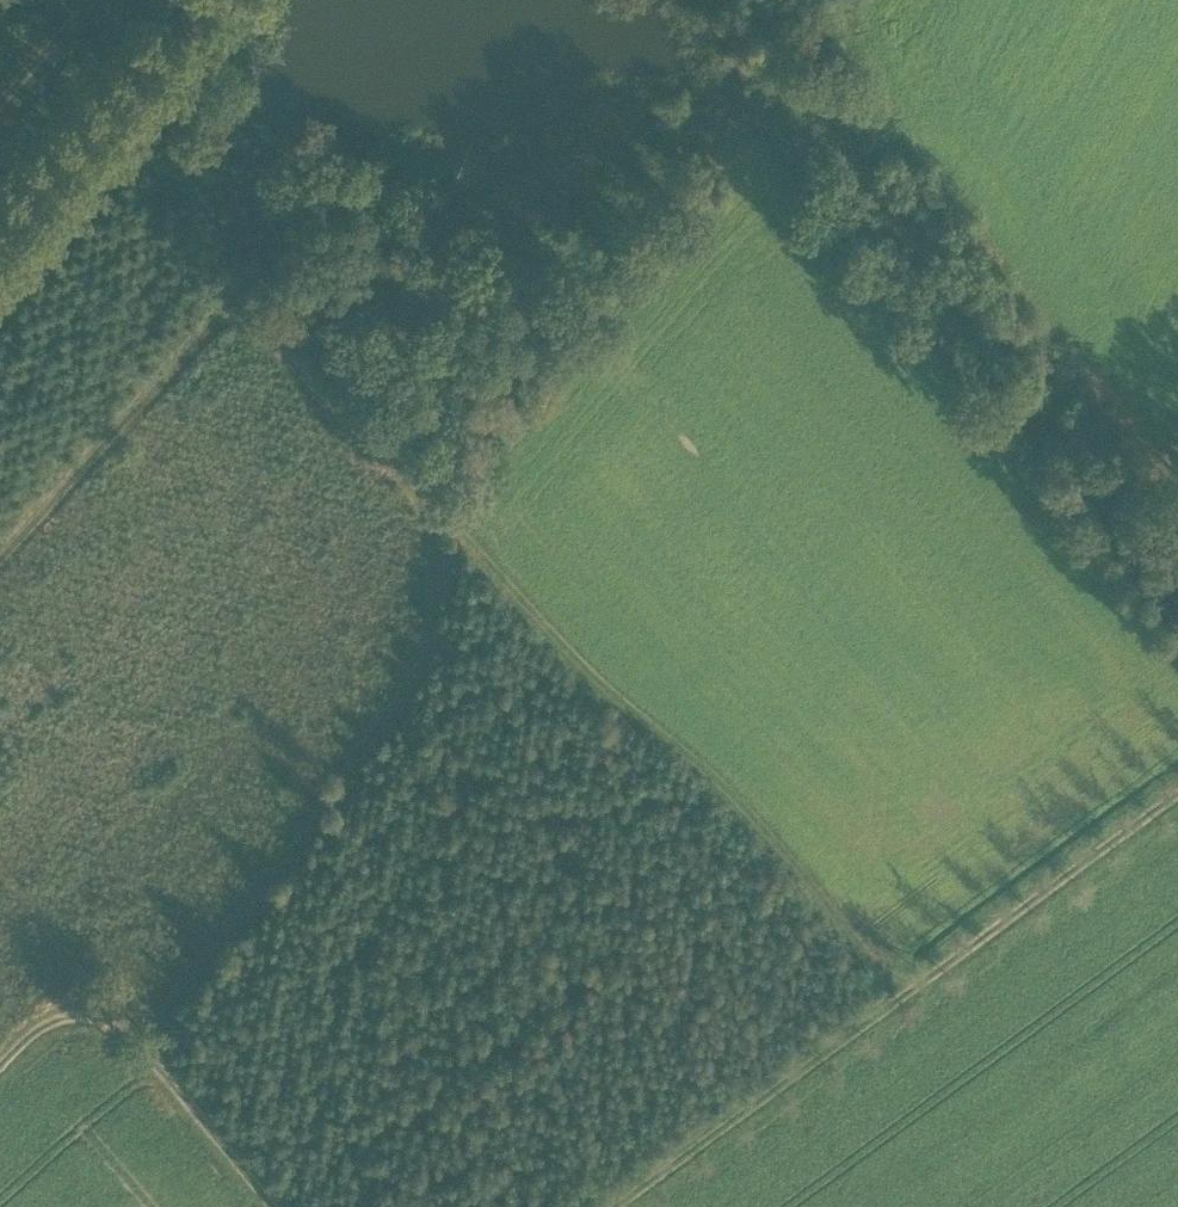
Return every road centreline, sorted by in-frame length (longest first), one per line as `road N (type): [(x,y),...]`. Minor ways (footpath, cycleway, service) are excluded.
road 1 (track): [(227,0),(179,56),(170,90),(195,115),(317,177),(322,216),(0,559)]
road 2 (track): [(1177,800),(612,1206)]
road 3 (track): [(280,1206),(125,1026),(91,1014),(57,1014),(0,1066)]
road 4 (track): [(0,108),(95,0)]

